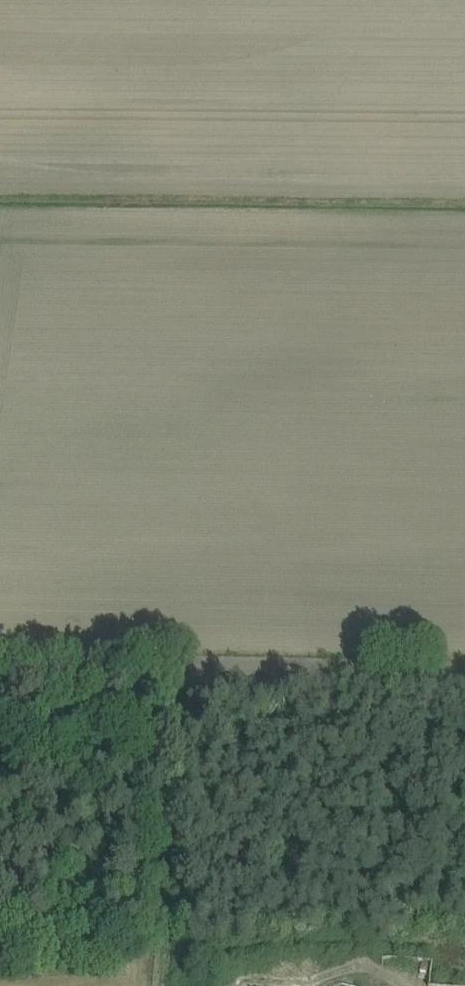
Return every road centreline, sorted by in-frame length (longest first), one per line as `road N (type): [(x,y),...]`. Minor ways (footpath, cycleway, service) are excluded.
road 1 (track): [(0,657),(464,670)]

